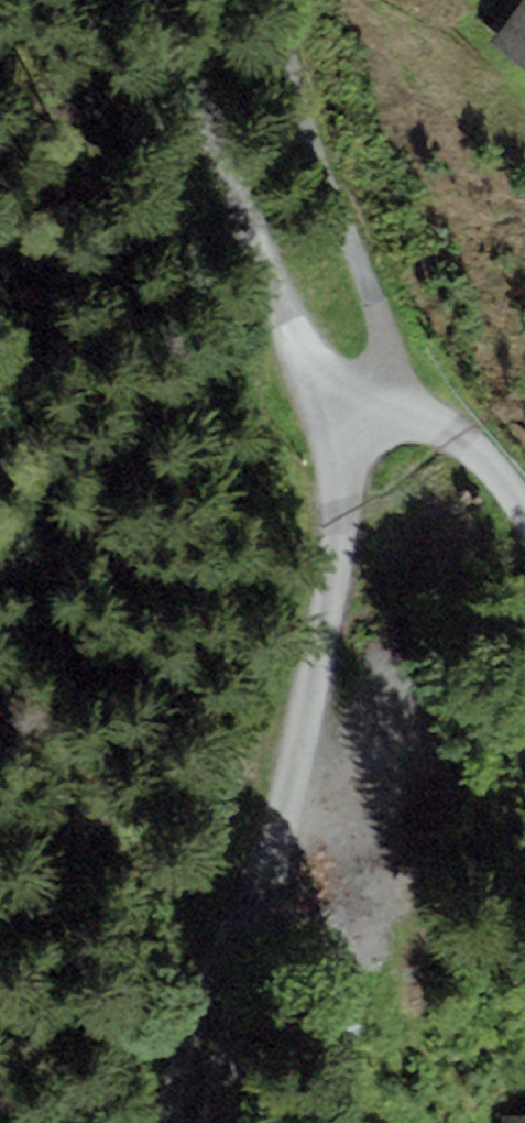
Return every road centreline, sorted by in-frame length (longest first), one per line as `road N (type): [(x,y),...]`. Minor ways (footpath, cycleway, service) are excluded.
road 1 (track): [(367,392),(337,447),(335,558),(307,705),(227,979)]
road 2 (track): [(118,0),(305,357),(327,385),(367,392)]
road 3 (track): [(270,0),(372,298),(383,345),(367,392)]
road 4 (residential): [(524,512),(462,445),(408,404),(367,392)]
road 5 (track): [(227,979),(183,1071),(173,1122)]
road 6 (track): [(227,979),(231,1057),(219,1122)]

